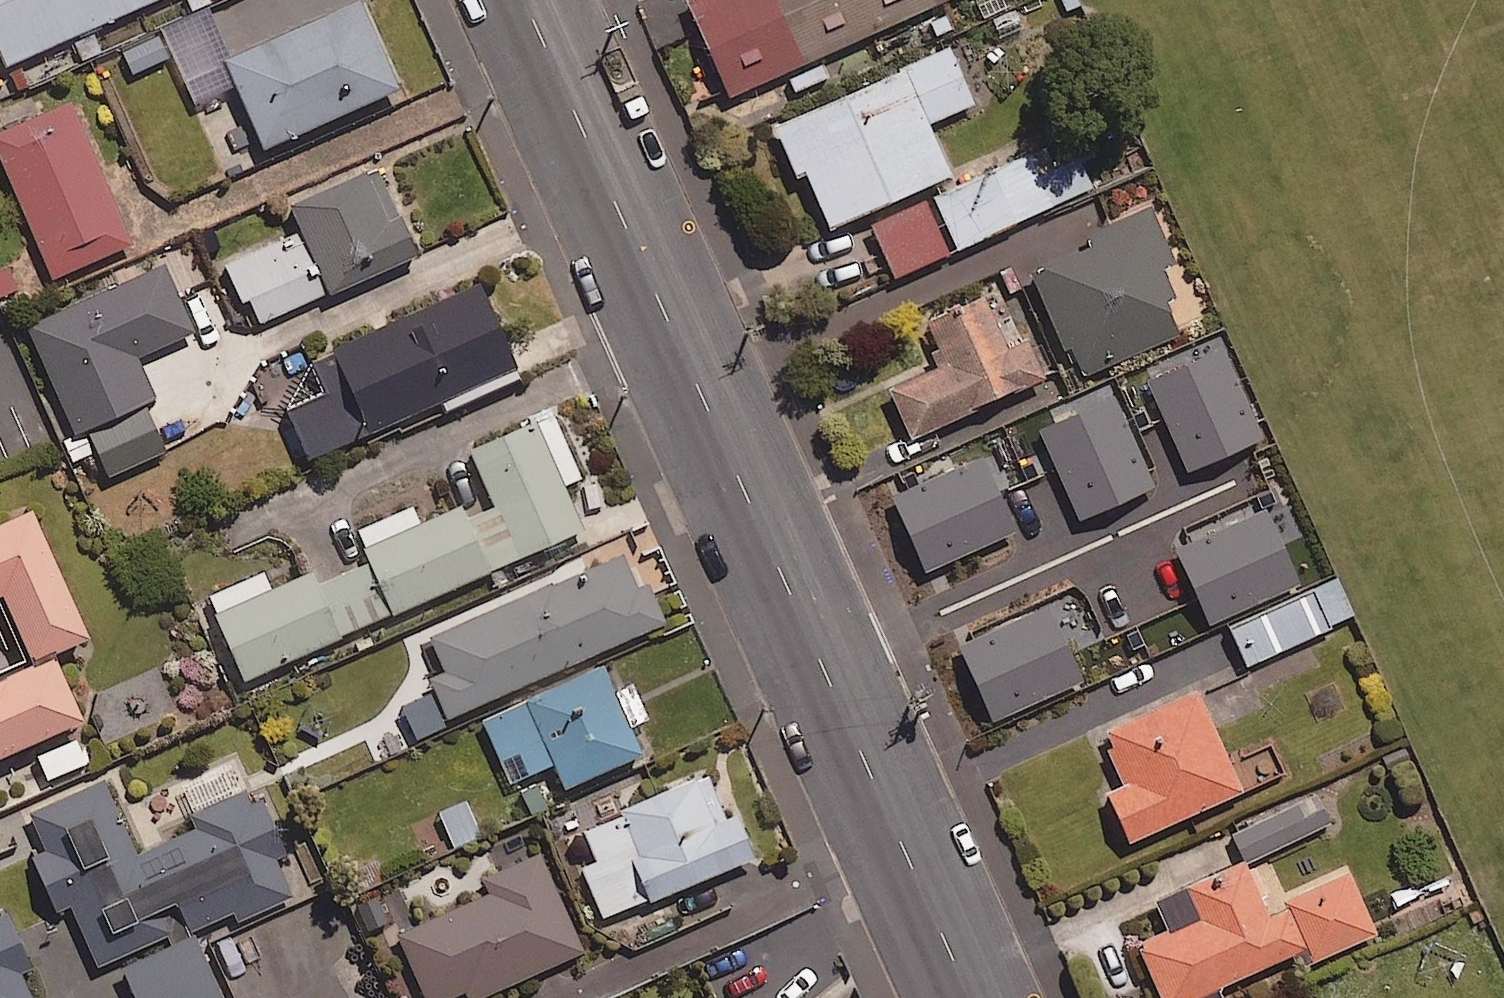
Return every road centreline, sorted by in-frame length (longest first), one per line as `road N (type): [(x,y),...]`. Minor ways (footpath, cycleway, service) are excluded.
road 1 (residential): [(531,0),(984,997)]

